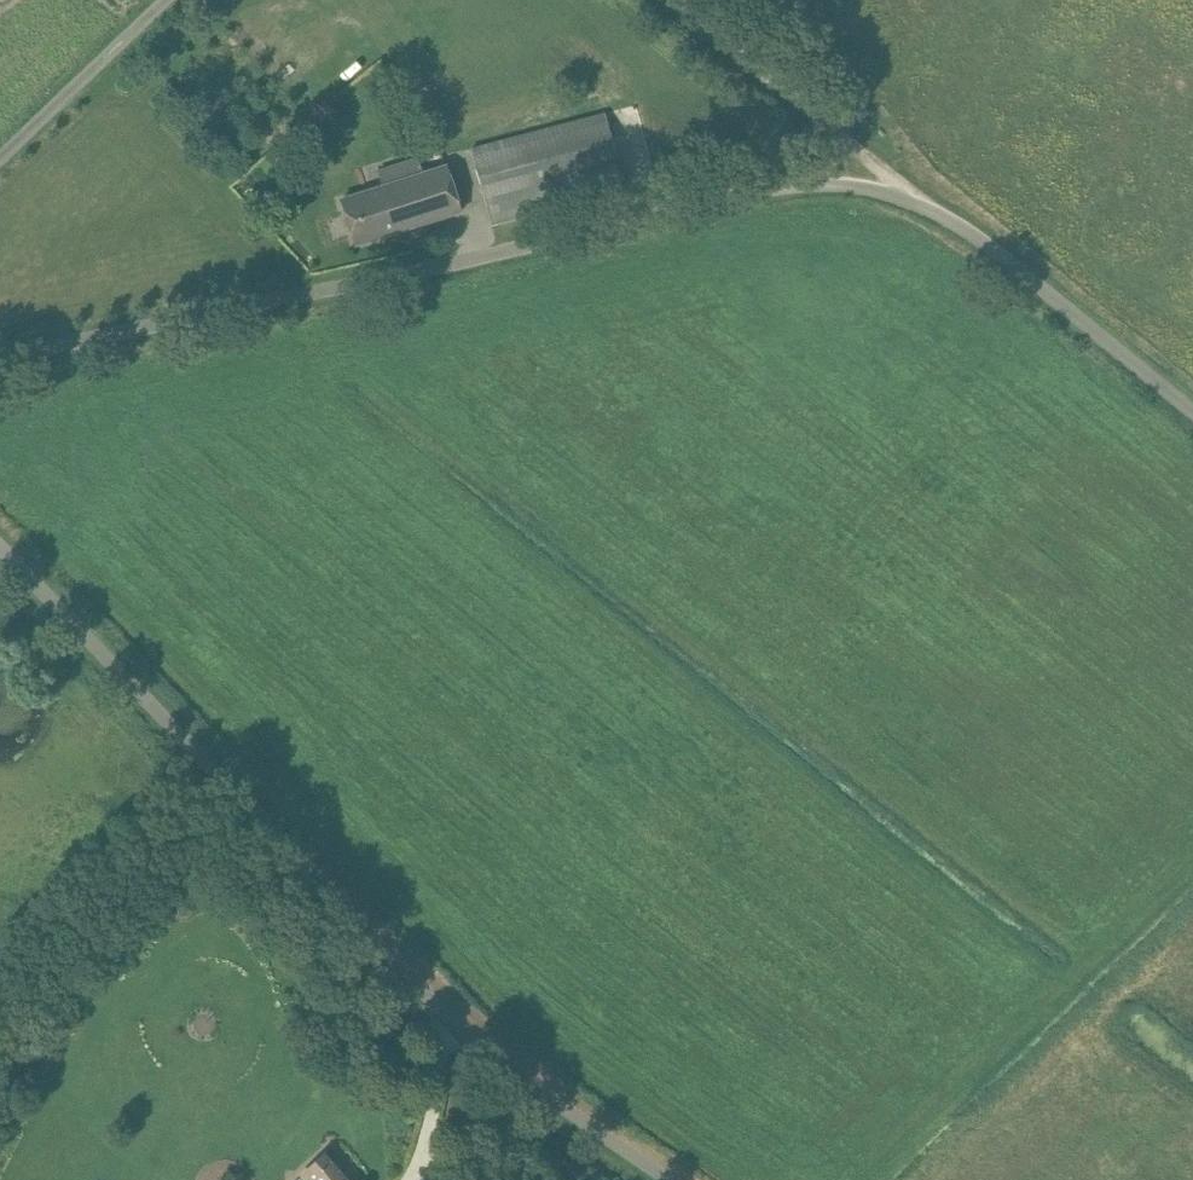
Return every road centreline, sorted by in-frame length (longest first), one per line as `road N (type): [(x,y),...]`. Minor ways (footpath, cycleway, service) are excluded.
road 1 (unclassified): [(0,358),(773,188),(839,186),(926,209)]
road 2 (unclassified): [(676,1179),(516,1063),(409,967),(372,918),(0,551)]
road 3 (unclassified): [(1192,412),(975,236),(926,209)]
road 4 (track): [(670,0),(926,209)]
road 5 (unclassified): [(0,162),(169,0)]

